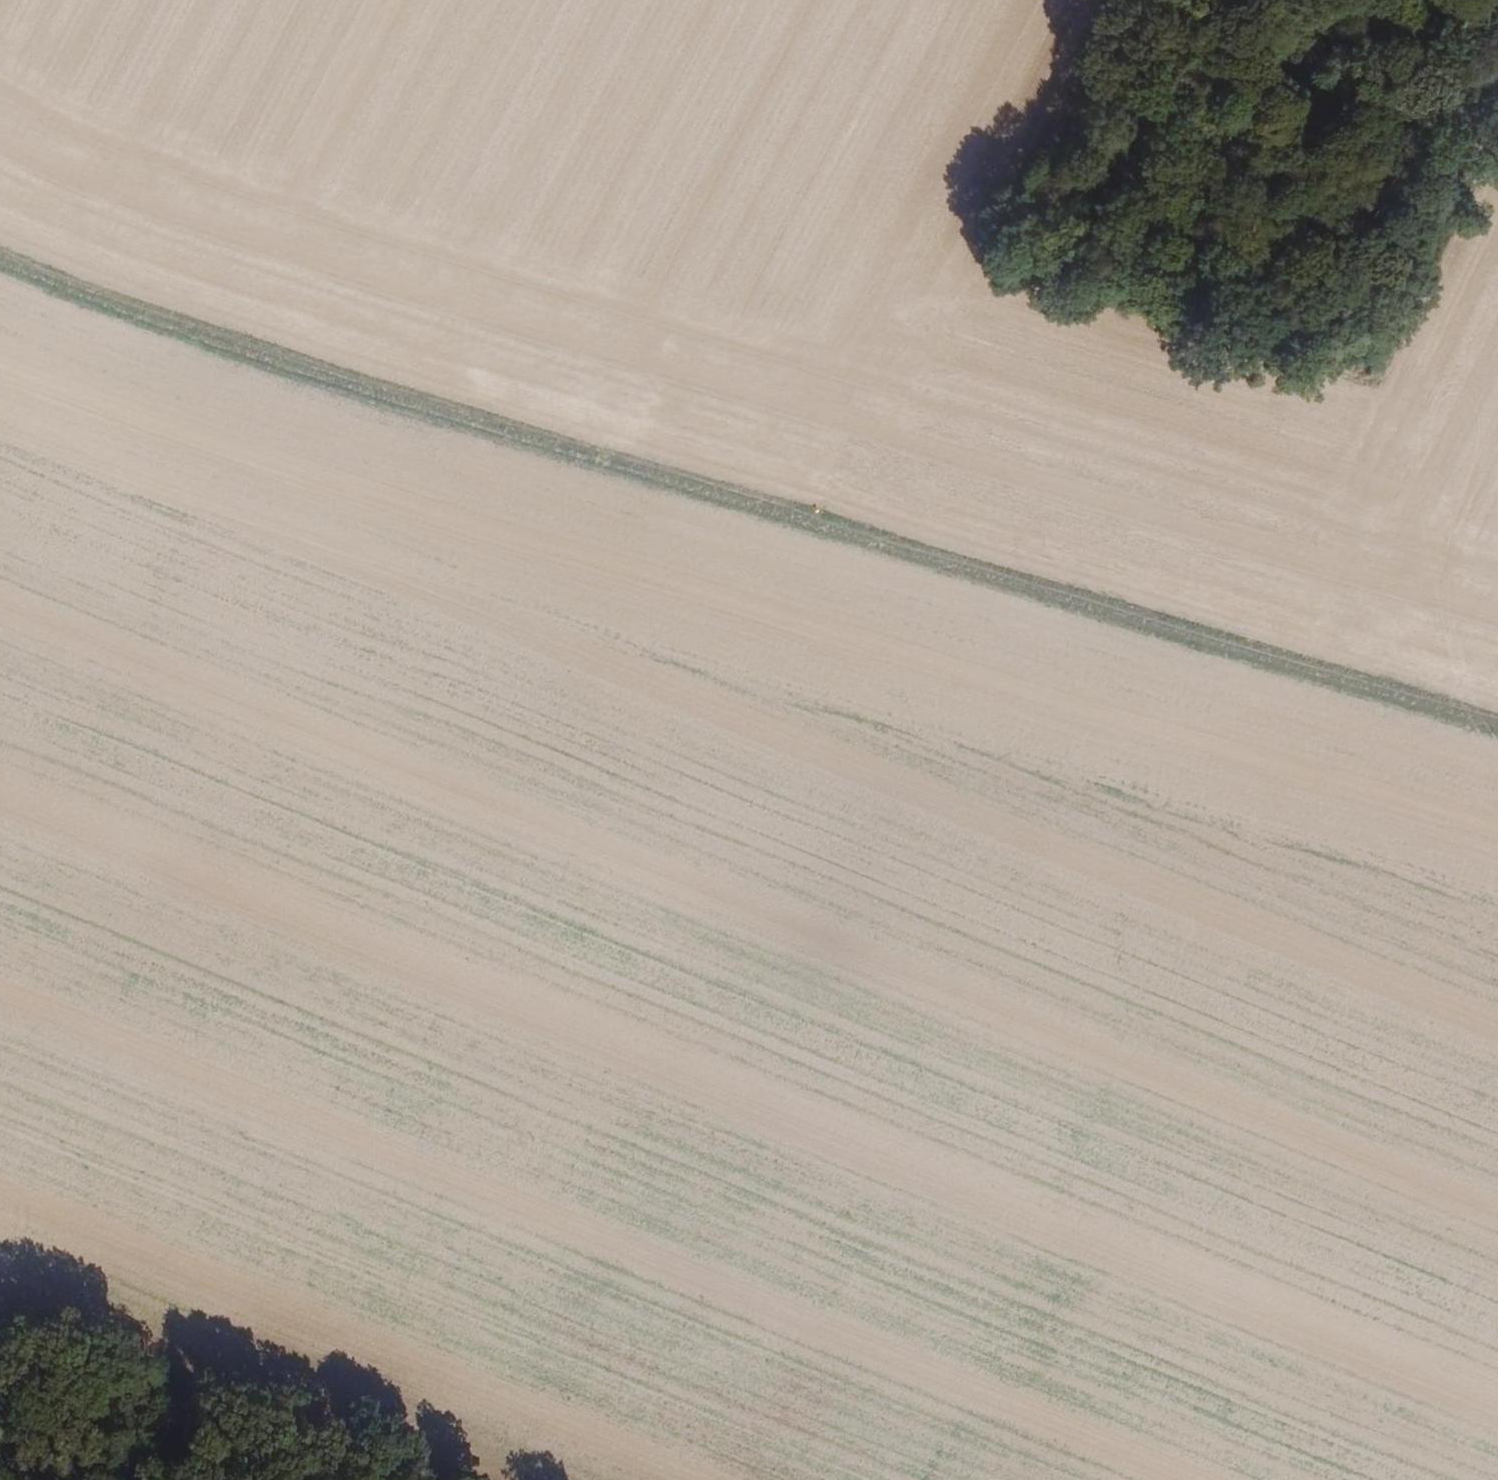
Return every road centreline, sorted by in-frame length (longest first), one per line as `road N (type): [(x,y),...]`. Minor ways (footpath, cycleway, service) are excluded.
road 1 (track): [(1497,724),(123,306),(0,250)]

